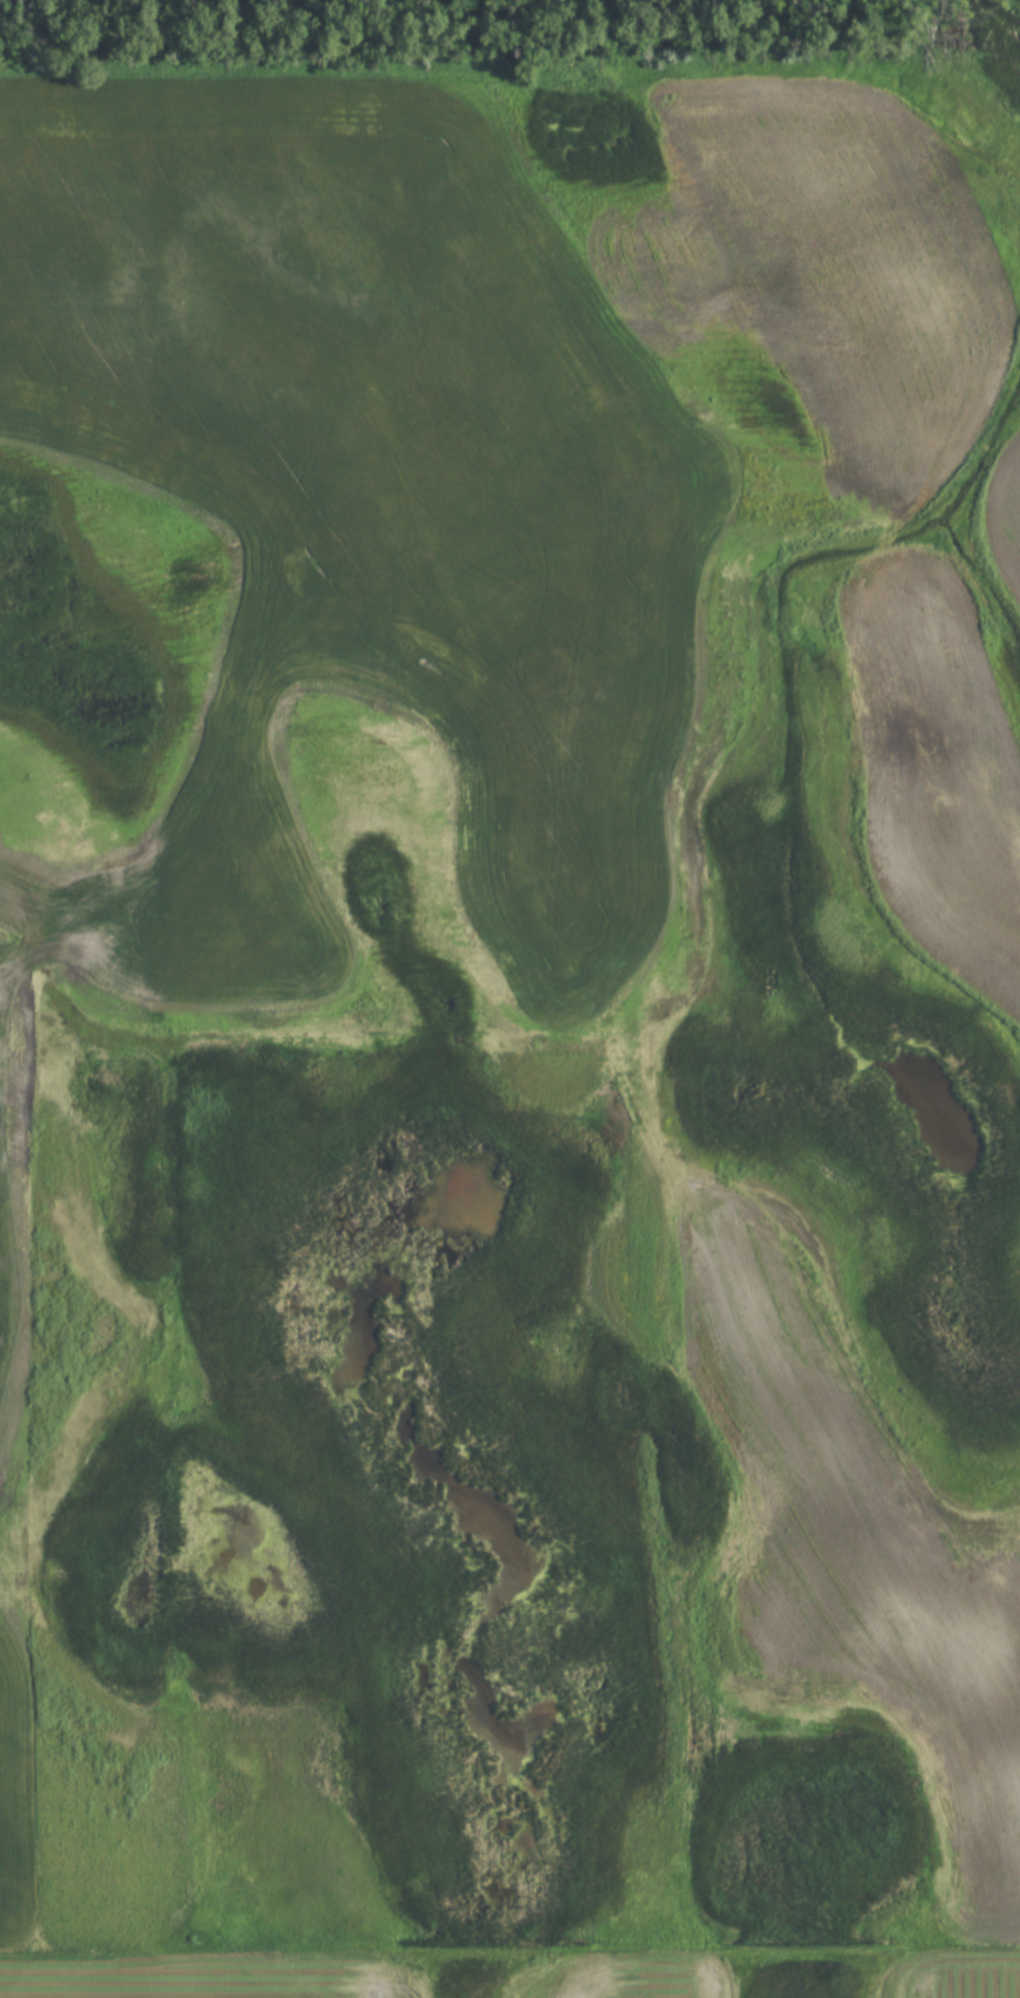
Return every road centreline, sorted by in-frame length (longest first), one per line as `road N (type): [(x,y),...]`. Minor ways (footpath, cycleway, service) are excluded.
road 1 (track): [(1019,1952),(526,1957)]

